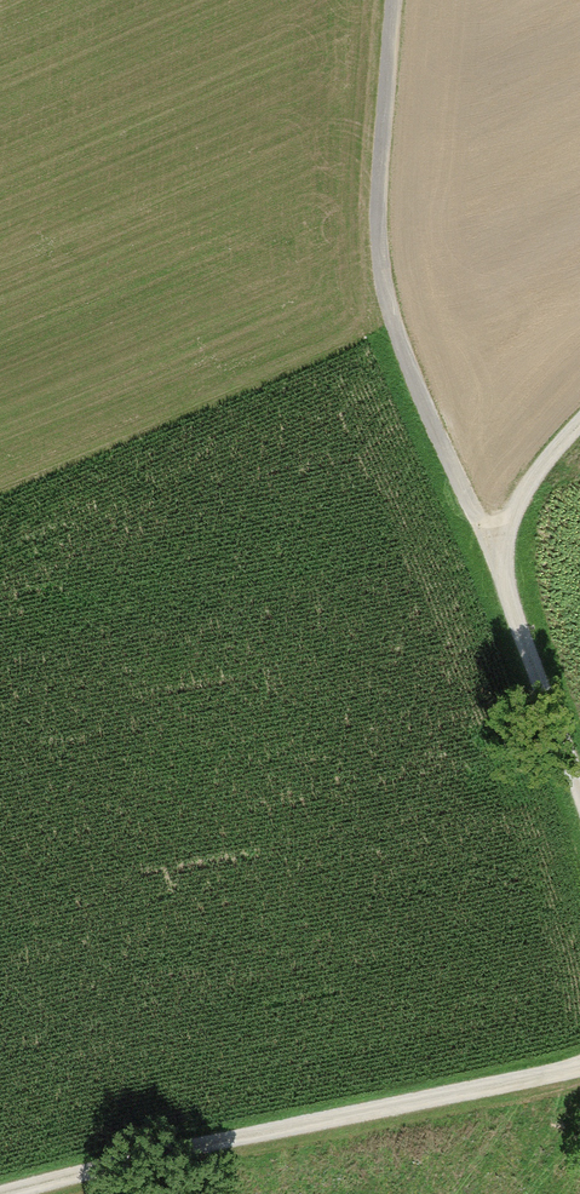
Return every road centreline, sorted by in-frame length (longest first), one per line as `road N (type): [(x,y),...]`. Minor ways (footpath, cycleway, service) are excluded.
road 1 (track): [(501,569),(393,317),(380,187),(396,0)]
road 2 (track): [(0,1193),(235,1151),(579,1072)]
road 3 (track): [(579,793),(501,569),(511,510),(579,433)]

